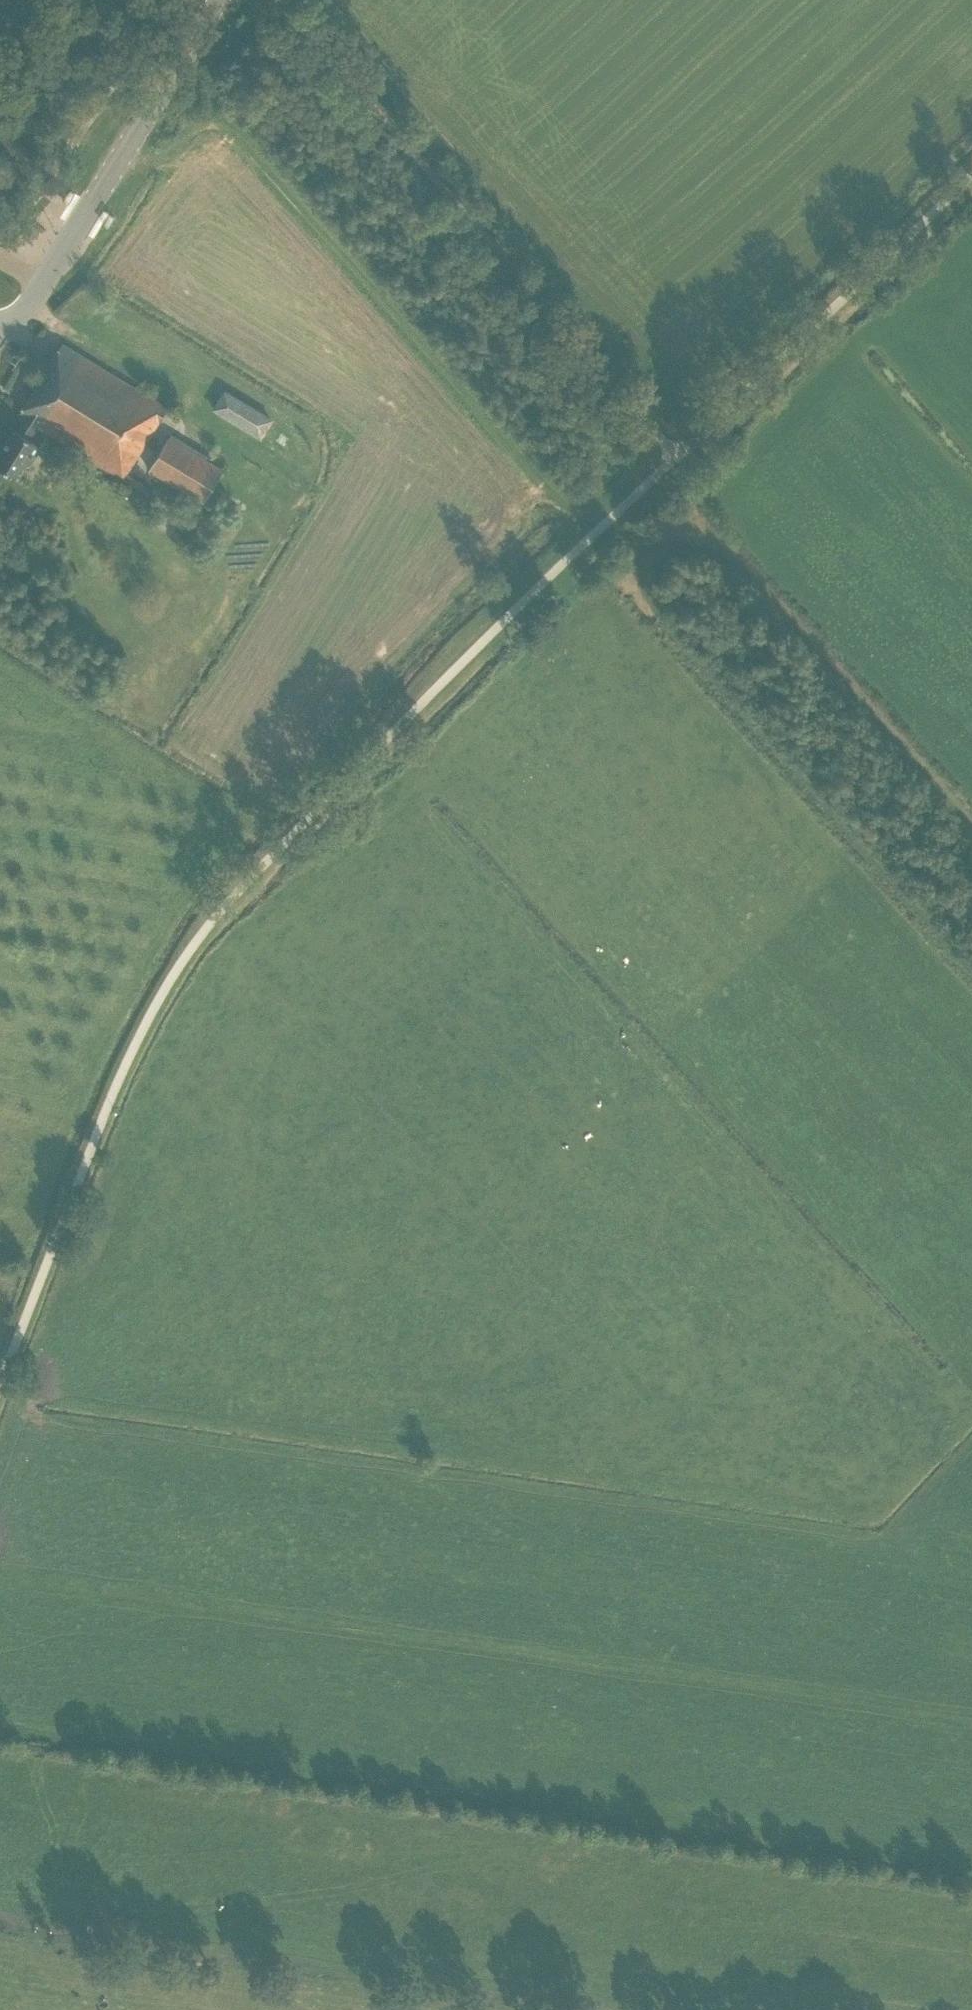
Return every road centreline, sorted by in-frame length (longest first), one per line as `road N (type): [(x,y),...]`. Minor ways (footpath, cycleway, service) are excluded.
road 1 (track): [(603,525),(576,516),(226,123),(197,122),(160,155),(129,144)]
road 2 (tertiary): [(0,331),(39,285),(218,0)]

